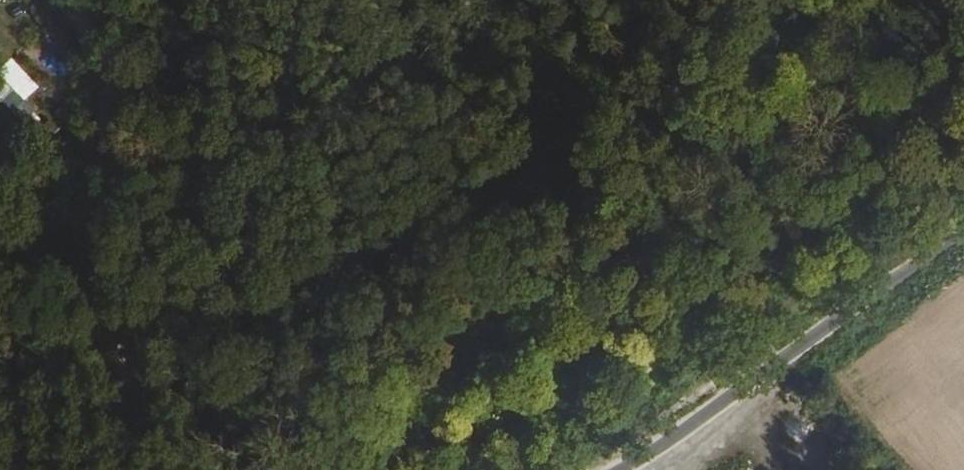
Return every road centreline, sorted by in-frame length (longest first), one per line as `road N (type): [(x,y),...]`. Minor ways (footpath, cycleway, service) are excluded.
road 1 (track): [(963,234),(655,469)]
road 2 (unclassified): [(124,358),(110,318),(108,92),(92,39),(67,0)]
road 3 (track): [(108,145),(0,292)]

